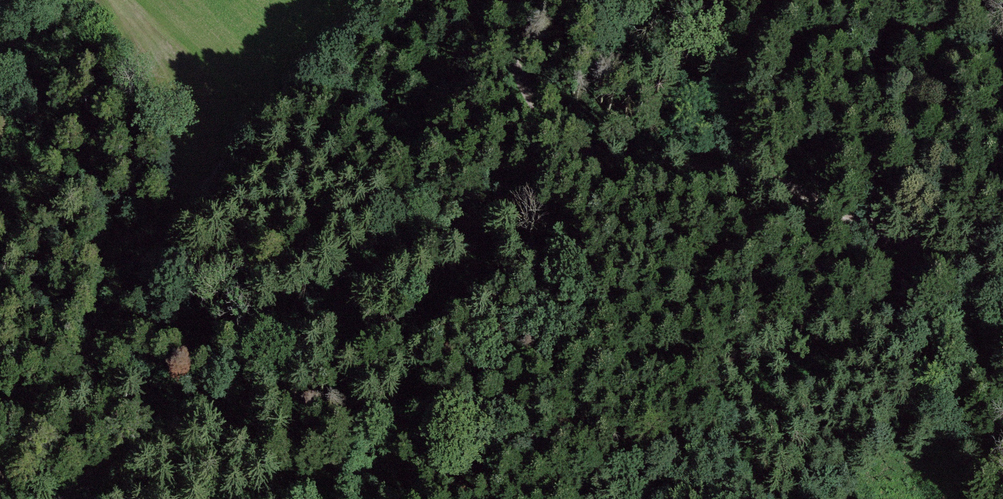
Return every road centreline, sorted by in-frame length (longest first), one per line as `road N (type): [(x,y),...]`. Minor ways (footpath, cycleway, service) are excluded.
road 1 (track): [(1002,303),(816,203),(737,171),(666,158),(602,164),(551,180),(395,263),(78,498)]
road 2 (track): [(0,481),(163,233),(304,77),(387,0)]
road 3 (track): [(602,164),(531,63),(506,0)]

